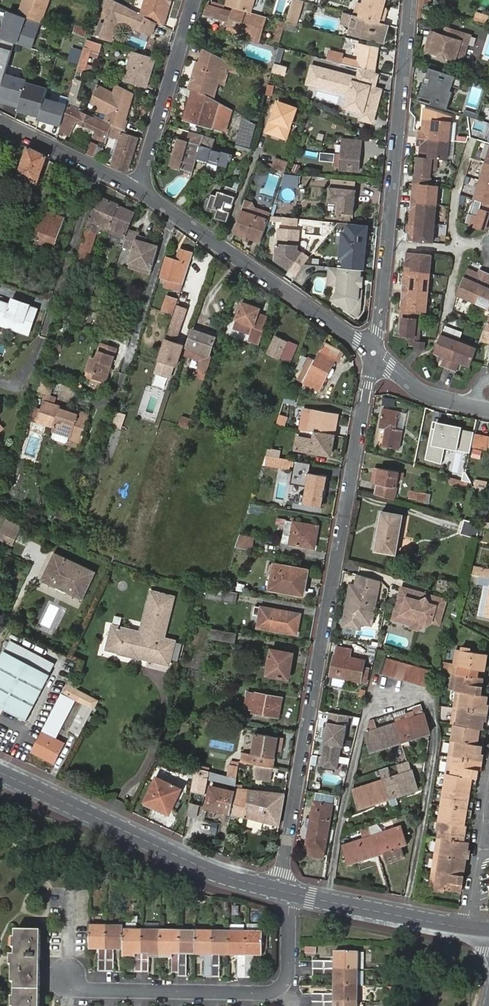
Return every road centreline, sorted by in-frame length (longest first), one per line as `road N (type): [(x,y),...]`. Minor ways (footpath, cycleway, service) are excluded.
road 1 (residential): [(285,892),(280,872),(374,352)]
road 2 (residential): [(374,352),(410,0)]
road 3 (residential): [(66,979),(86,989),(269,992),(288,970),(285,892)]
road 4 (tertiary): [(0,773),(201,866),(285,892)]
road 5 (residential): [(142,188),(374,352)]
road 6 (residential): [(194,0),(142,188)]
road 7 (tertiary): [(285,892),(469,928)]
road 8 (residential): [(0,123),(142,188)]
road 9 (residential): [(374,352),(431,398),(488,411)]

